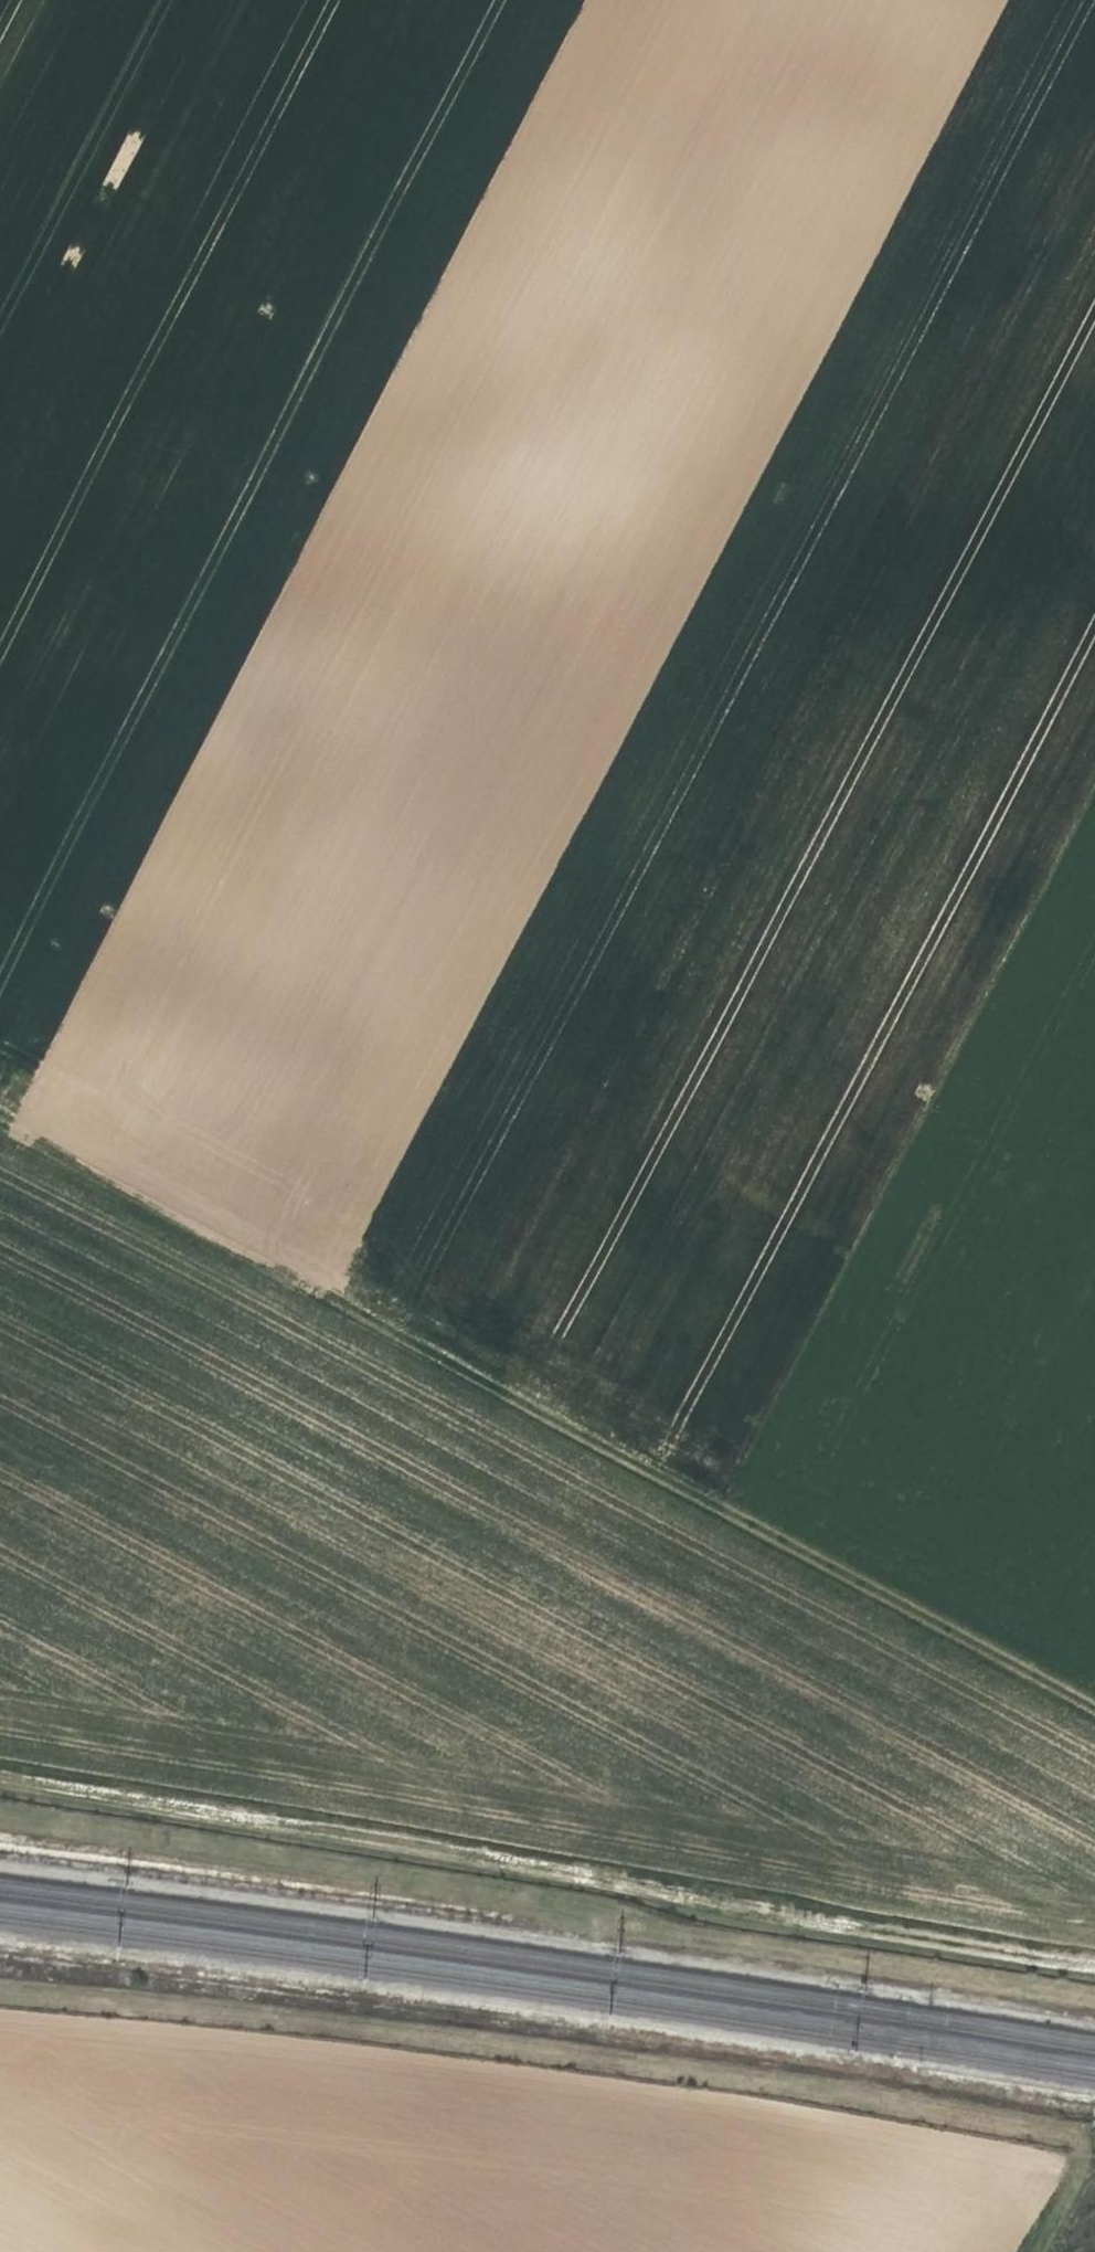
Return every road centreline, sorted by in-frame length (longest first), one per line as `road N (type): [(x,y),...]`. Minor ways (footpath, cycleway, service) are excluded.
road 1 (track): [(0,1789),(1094,1972)]

